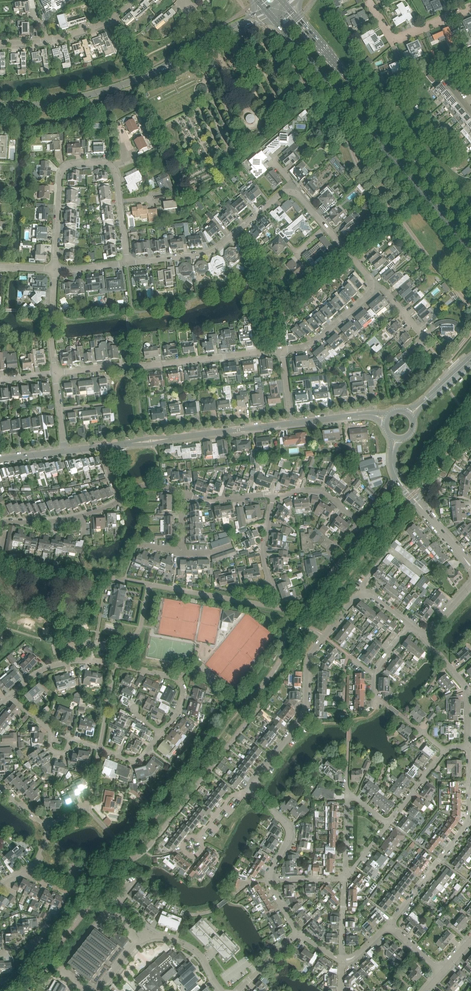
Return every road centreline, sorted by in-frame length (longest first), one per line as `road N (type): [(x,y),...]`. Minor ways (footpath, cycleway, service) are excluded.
road 1 (secondary): [(271,15),(470,250)]
road 2 (residential): [(409,626),(374,596),(352,602),(311,653),(304,716),(252,790)]
road 3 (secondary): [(470,226),(288,7)]
road 4 (residential): [(55,373),(282,350)]
road 5 (residential): [(389,925),(468,821),(469,746)]
road 6 (residential): [(160,734),(136,760),(75,739),(66,752),(54,752),(50,731),(8,697)]
road 7 (unclassified): [(104,447),(291,424)]
road 8 (residential): [(291,192),(206,254),(128,263)]
road 9 (tertiary): [(12,107),(80,97),(165,67)]
road 10 (residential): [(55,270),(61,172),(74,163),(113,168)]
road 11 (residential): [(470,7),(394,41),(368,0)]
road 12 (residential): [(115,665),(177,680),(184,699),(160,734)]
road 13 (residential): [(469,746),(467,690),(425,638)]

